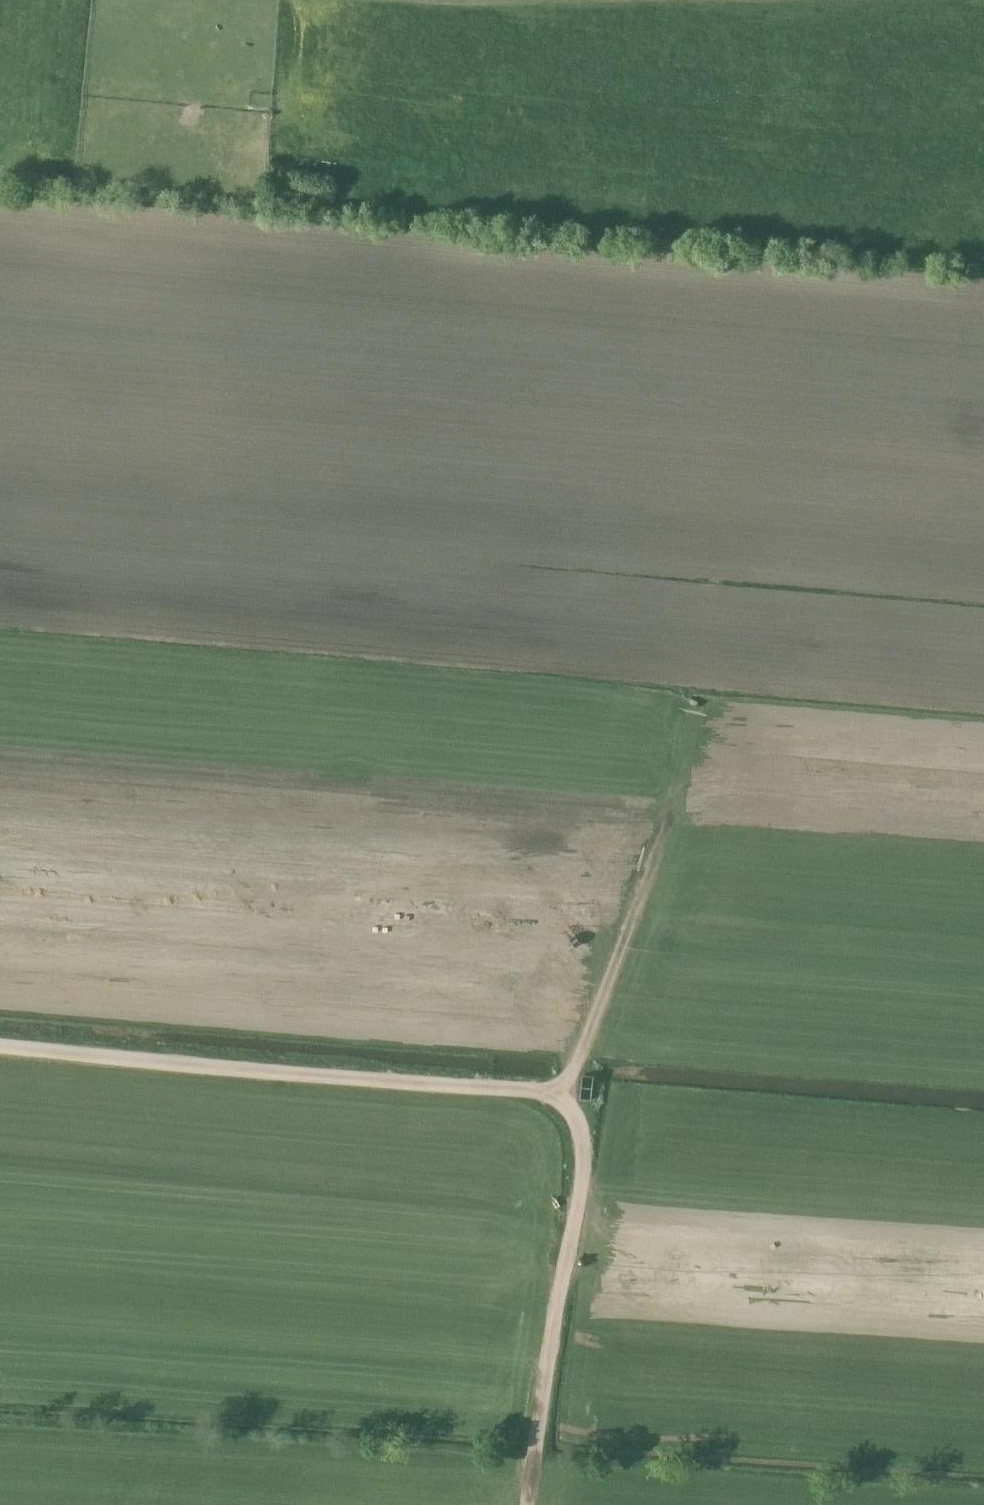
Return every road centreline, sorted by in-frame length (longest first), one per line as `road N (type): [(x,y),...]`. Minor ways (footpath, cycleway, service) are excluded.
road 1 (track): [(560,1095),(0,1046)]
road 2 (track): [(527,1504),(581,1133),(560,1095)]
road 3 (track): [(560,1095),(637,919)]

